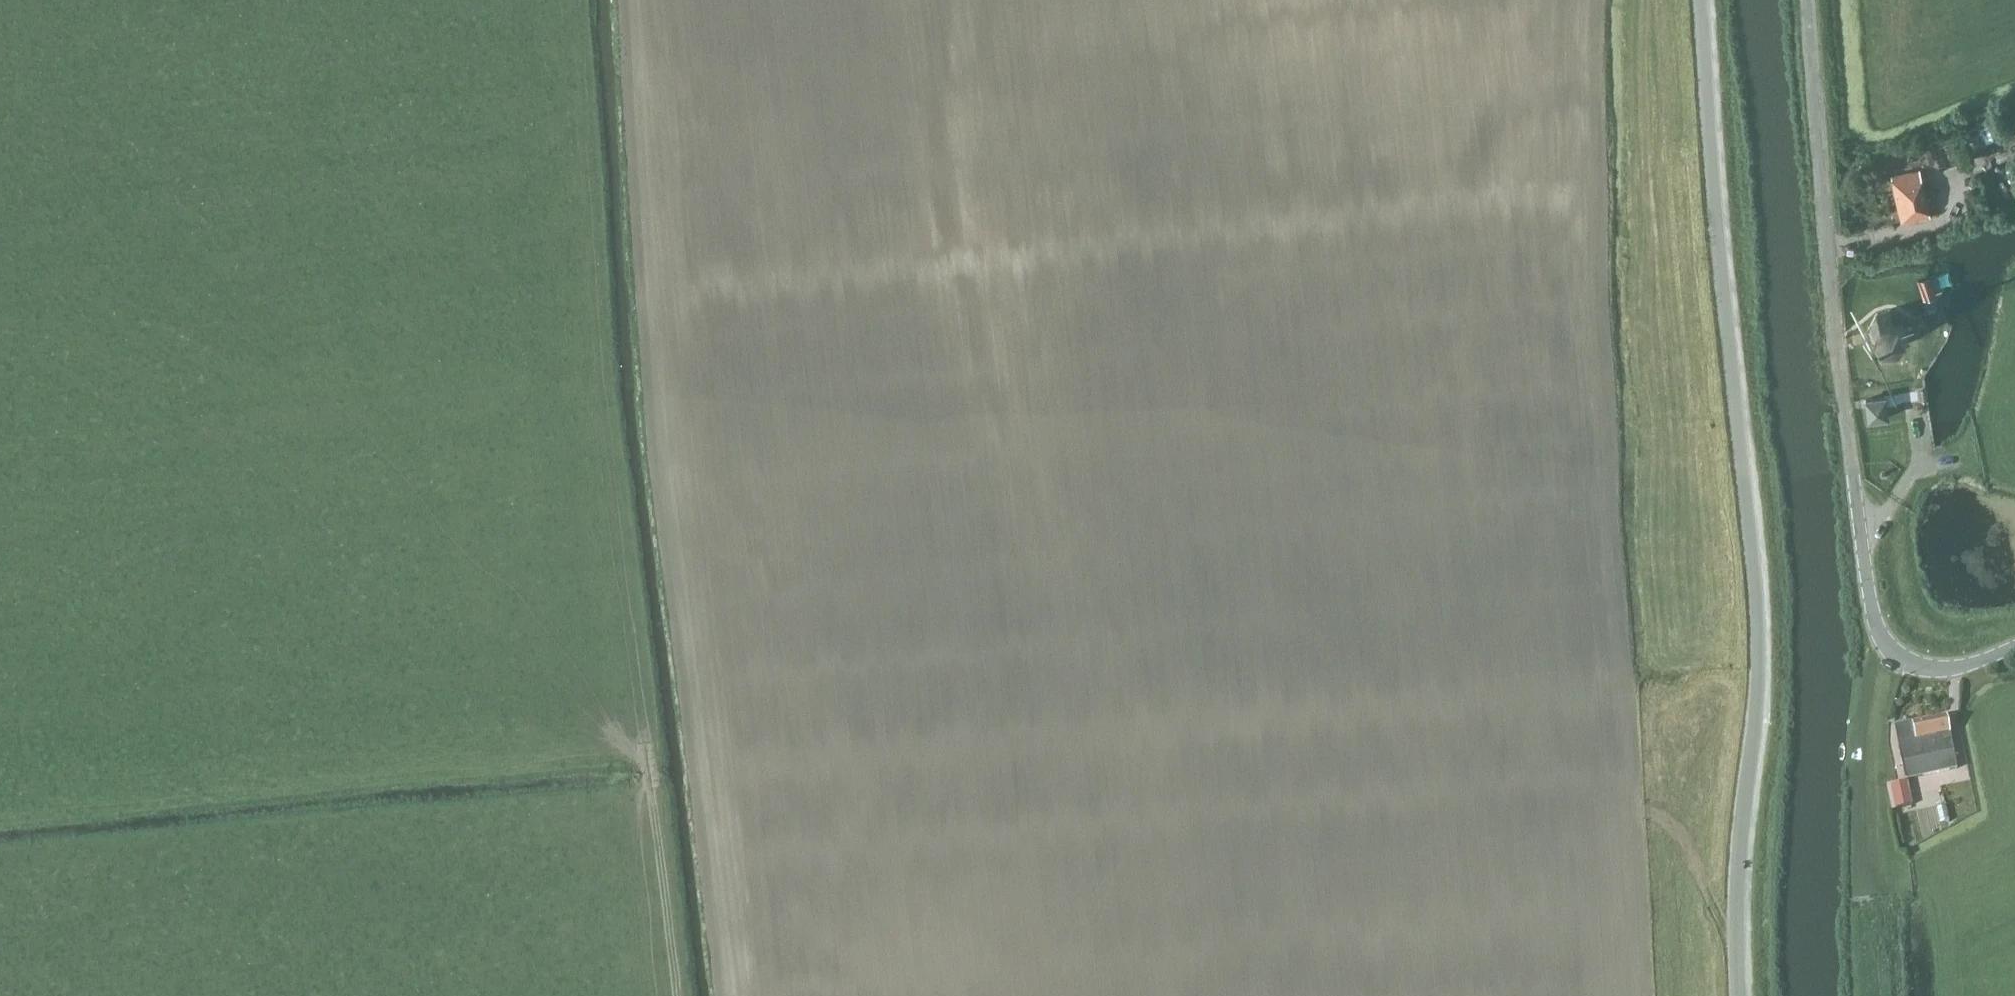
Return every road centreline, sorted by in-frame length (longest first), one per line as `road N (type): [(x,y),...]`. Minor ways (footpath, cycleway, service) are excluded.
road 1 (unclassified): [(1740,995),(1757,594),(1700,0)]
road 2 (unclassified): [(2014,649),(1959,670),(1924,666),(1898,656),(1872,610),(1831,290),(1809,0)]

